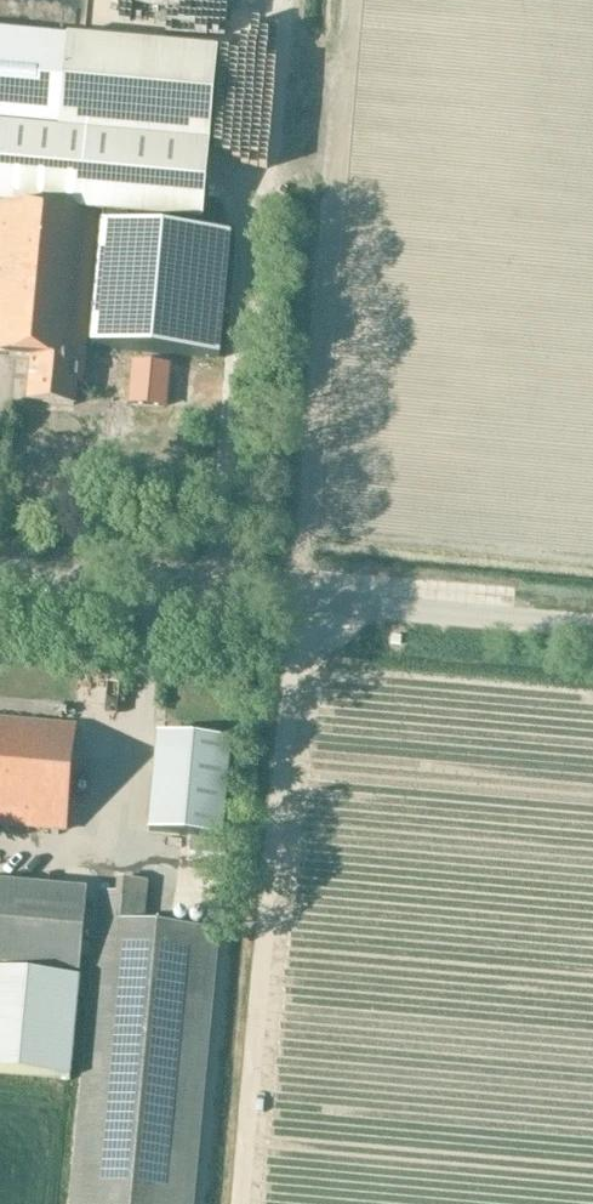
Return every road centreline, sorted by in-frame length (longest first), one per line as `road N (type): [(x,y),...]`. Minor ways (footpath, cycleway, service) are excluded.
road 1 (unclassified): [(592,629),(0,574)]

